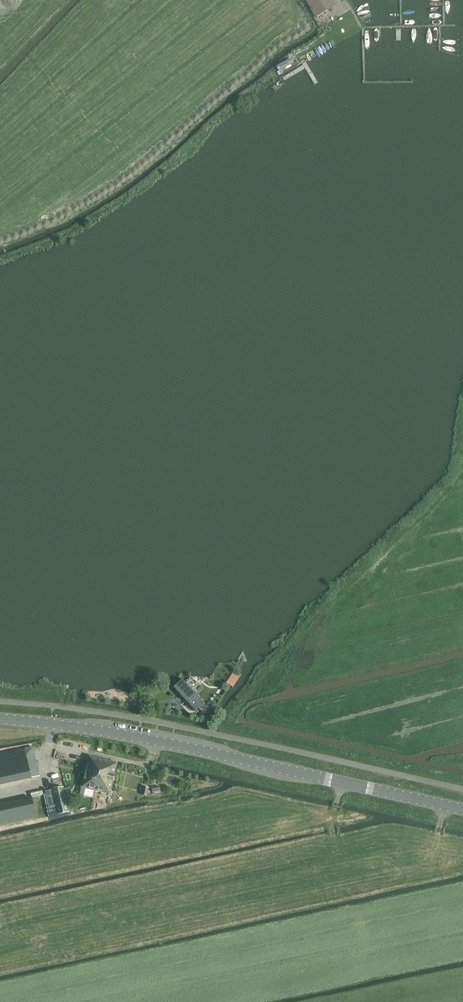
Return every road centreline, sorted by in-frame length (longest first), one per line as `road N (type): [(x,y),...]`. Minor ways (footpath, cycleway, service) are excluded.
road 1 (tertiary): [(462,809),(147,737),(0,719)]

